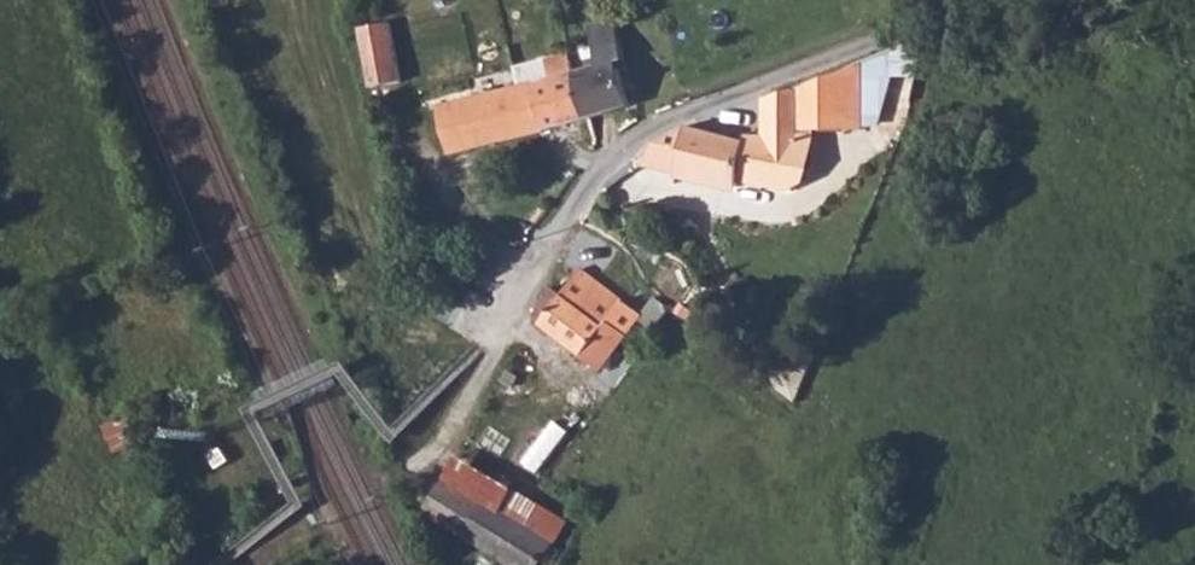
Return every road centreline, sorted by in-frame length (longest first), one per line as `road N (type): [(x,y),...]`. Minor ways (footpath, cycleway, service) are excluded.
road 1 (residential): [(991,0),(653,131),(595,187),(488,349)]

